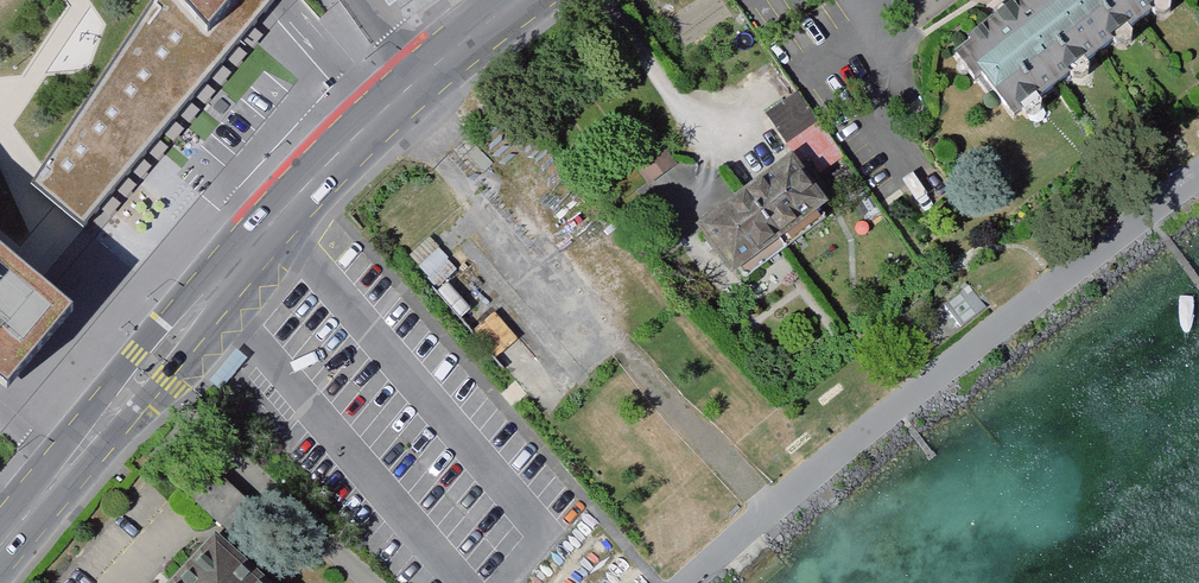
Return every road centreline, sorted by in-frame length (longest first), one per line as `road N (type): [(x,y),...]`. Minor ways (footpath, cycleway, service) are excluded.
road 1 (primary): [(0,543),(320,171),(517,0)]

